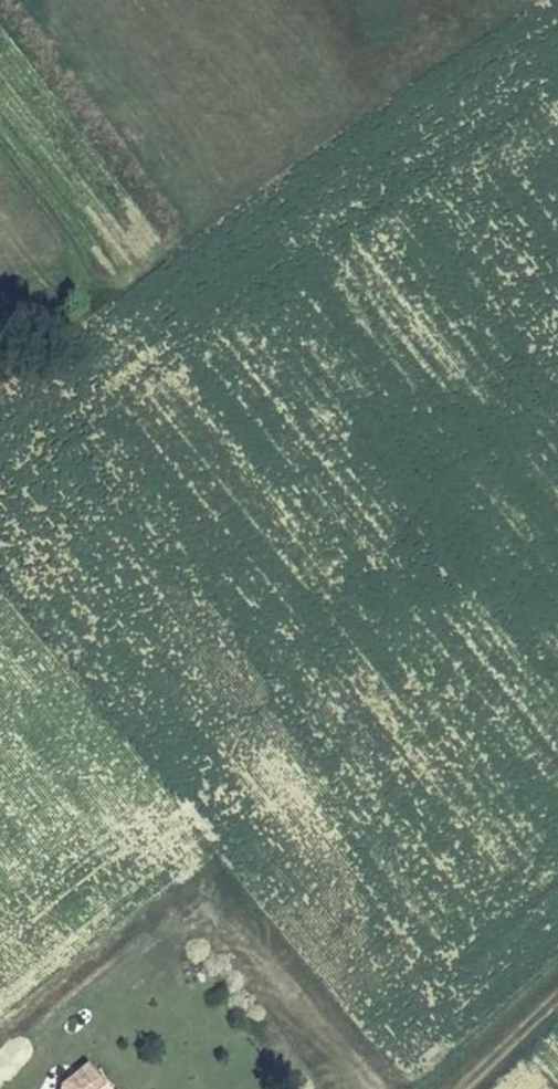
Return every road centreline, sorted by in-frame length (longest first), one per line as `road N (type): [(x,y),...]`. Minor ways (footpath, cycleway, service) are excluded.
road 1 (track): [(557,1004),(459,1088)]

